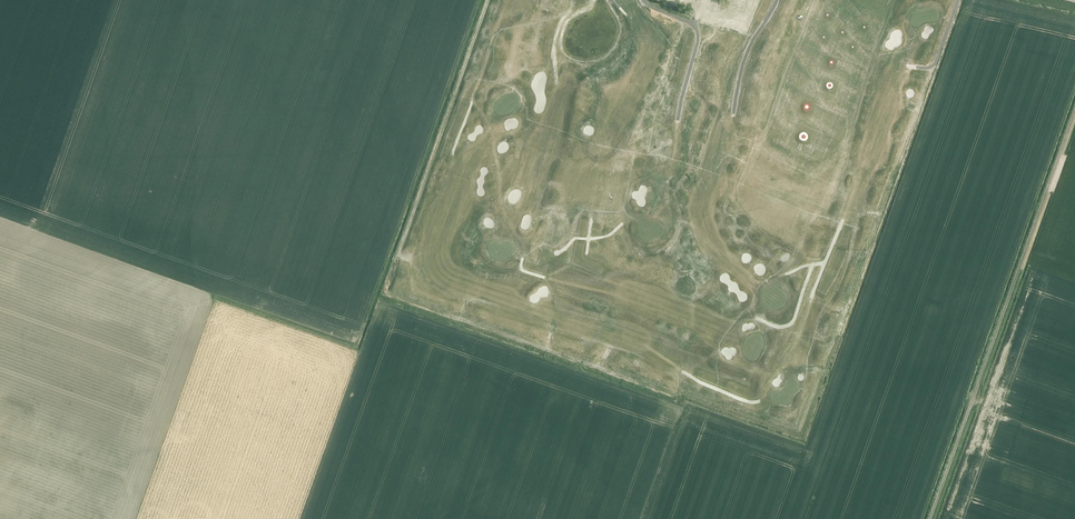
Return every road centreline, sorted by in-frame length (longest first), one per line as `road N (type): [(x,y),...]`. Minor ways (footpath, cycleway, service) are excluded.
road 1 (unclassified): [(930,518),(1074,110)]

